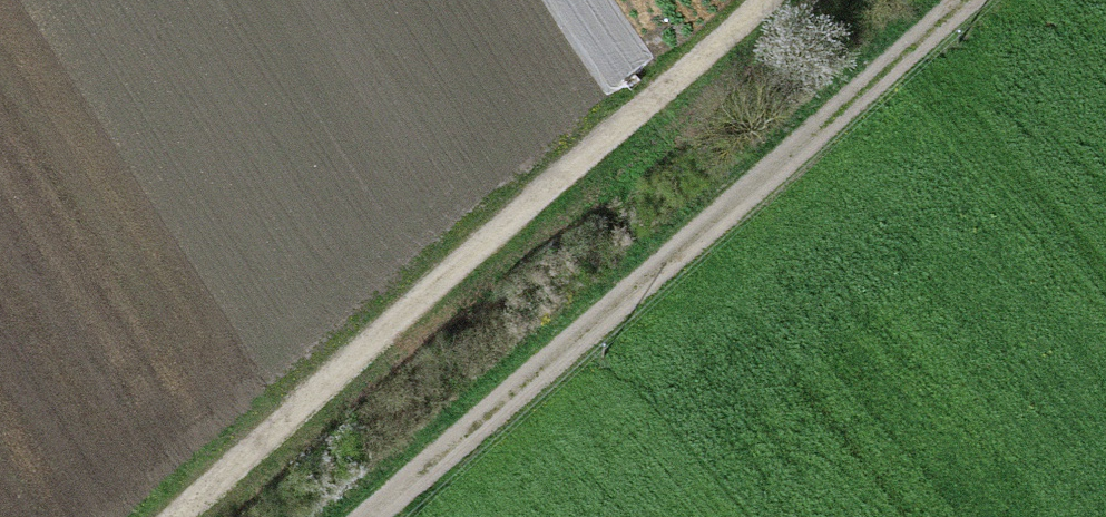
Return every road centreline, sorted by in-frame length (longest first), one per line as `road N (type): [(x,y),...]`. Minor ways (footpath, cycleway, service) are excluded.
road 1 (track): [(370,516),(961,0)]
road 2 (track): [(764,0),(174,516)]

